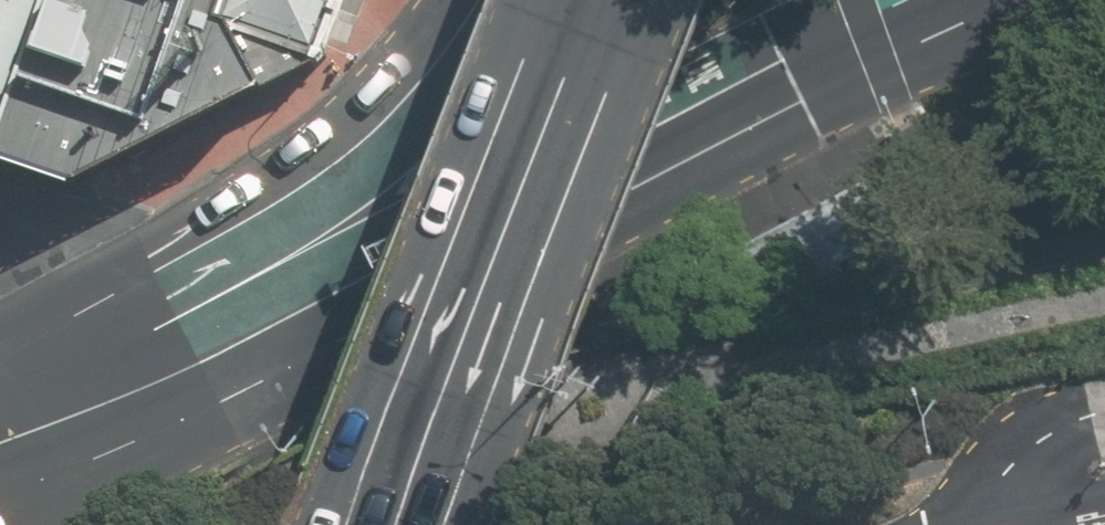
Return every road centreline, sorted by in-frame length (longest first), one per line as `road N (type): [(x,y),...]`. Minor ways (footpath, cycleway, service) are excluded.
road 1 (secondary): [(235,311),(545,159),(950,0)]
road 2 (secondary): [(605,0),(399,524)]
road 3 (secondary): [(235,311),(405,110),(474,0)]
road 4 (residential): [(0,204),(55,254),(122,378)]
road 5 (primary): [(0,444),(122,378)]
road 6 (primary): [(122,378),(235,311)]

